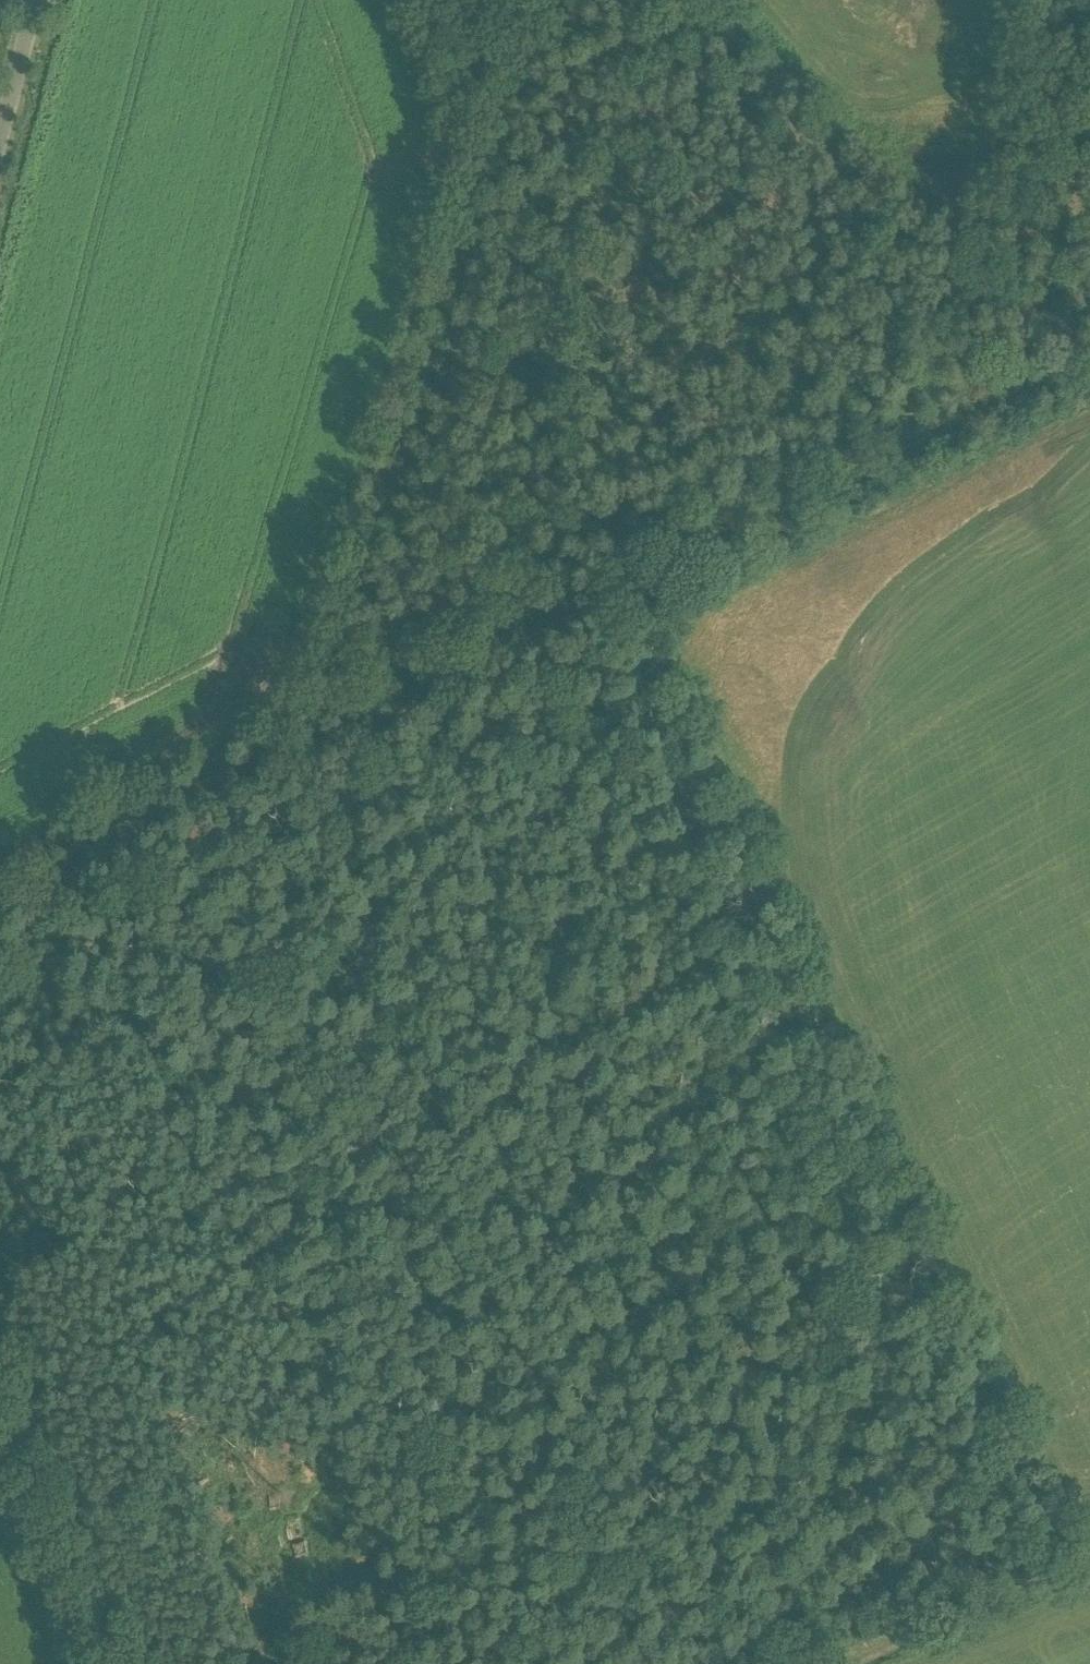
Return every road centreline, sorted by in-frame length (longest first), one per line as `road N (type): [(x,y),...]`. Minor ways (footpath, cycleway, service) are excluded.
road 1 (track): [(1089,359),(0,920)]
road 2 (unclassified): [(0,162),(43,0)]

